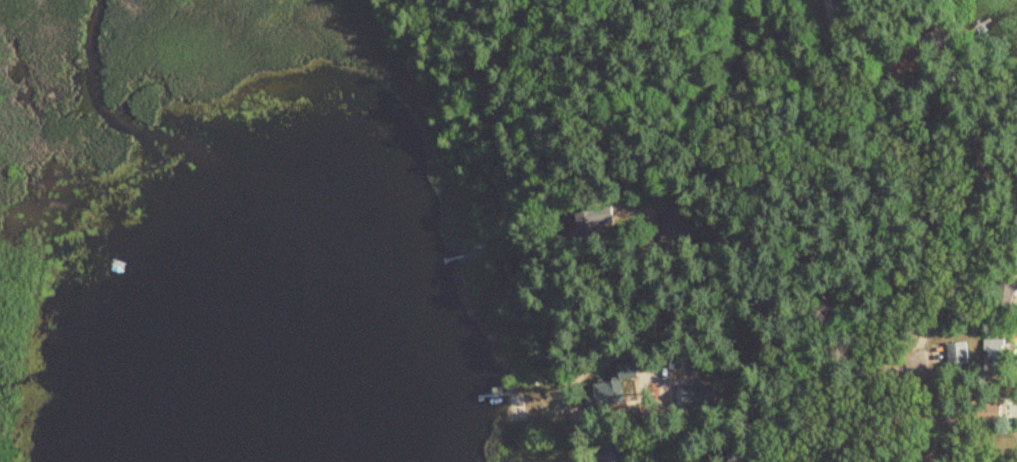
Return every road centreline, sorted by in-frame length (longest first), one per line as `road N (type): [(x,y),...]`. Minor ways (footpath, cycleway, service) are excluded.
road 1 (residential): [(803,461),(939,315),(973,235),(965,197),(874,97),(833,38),(825,0)]

